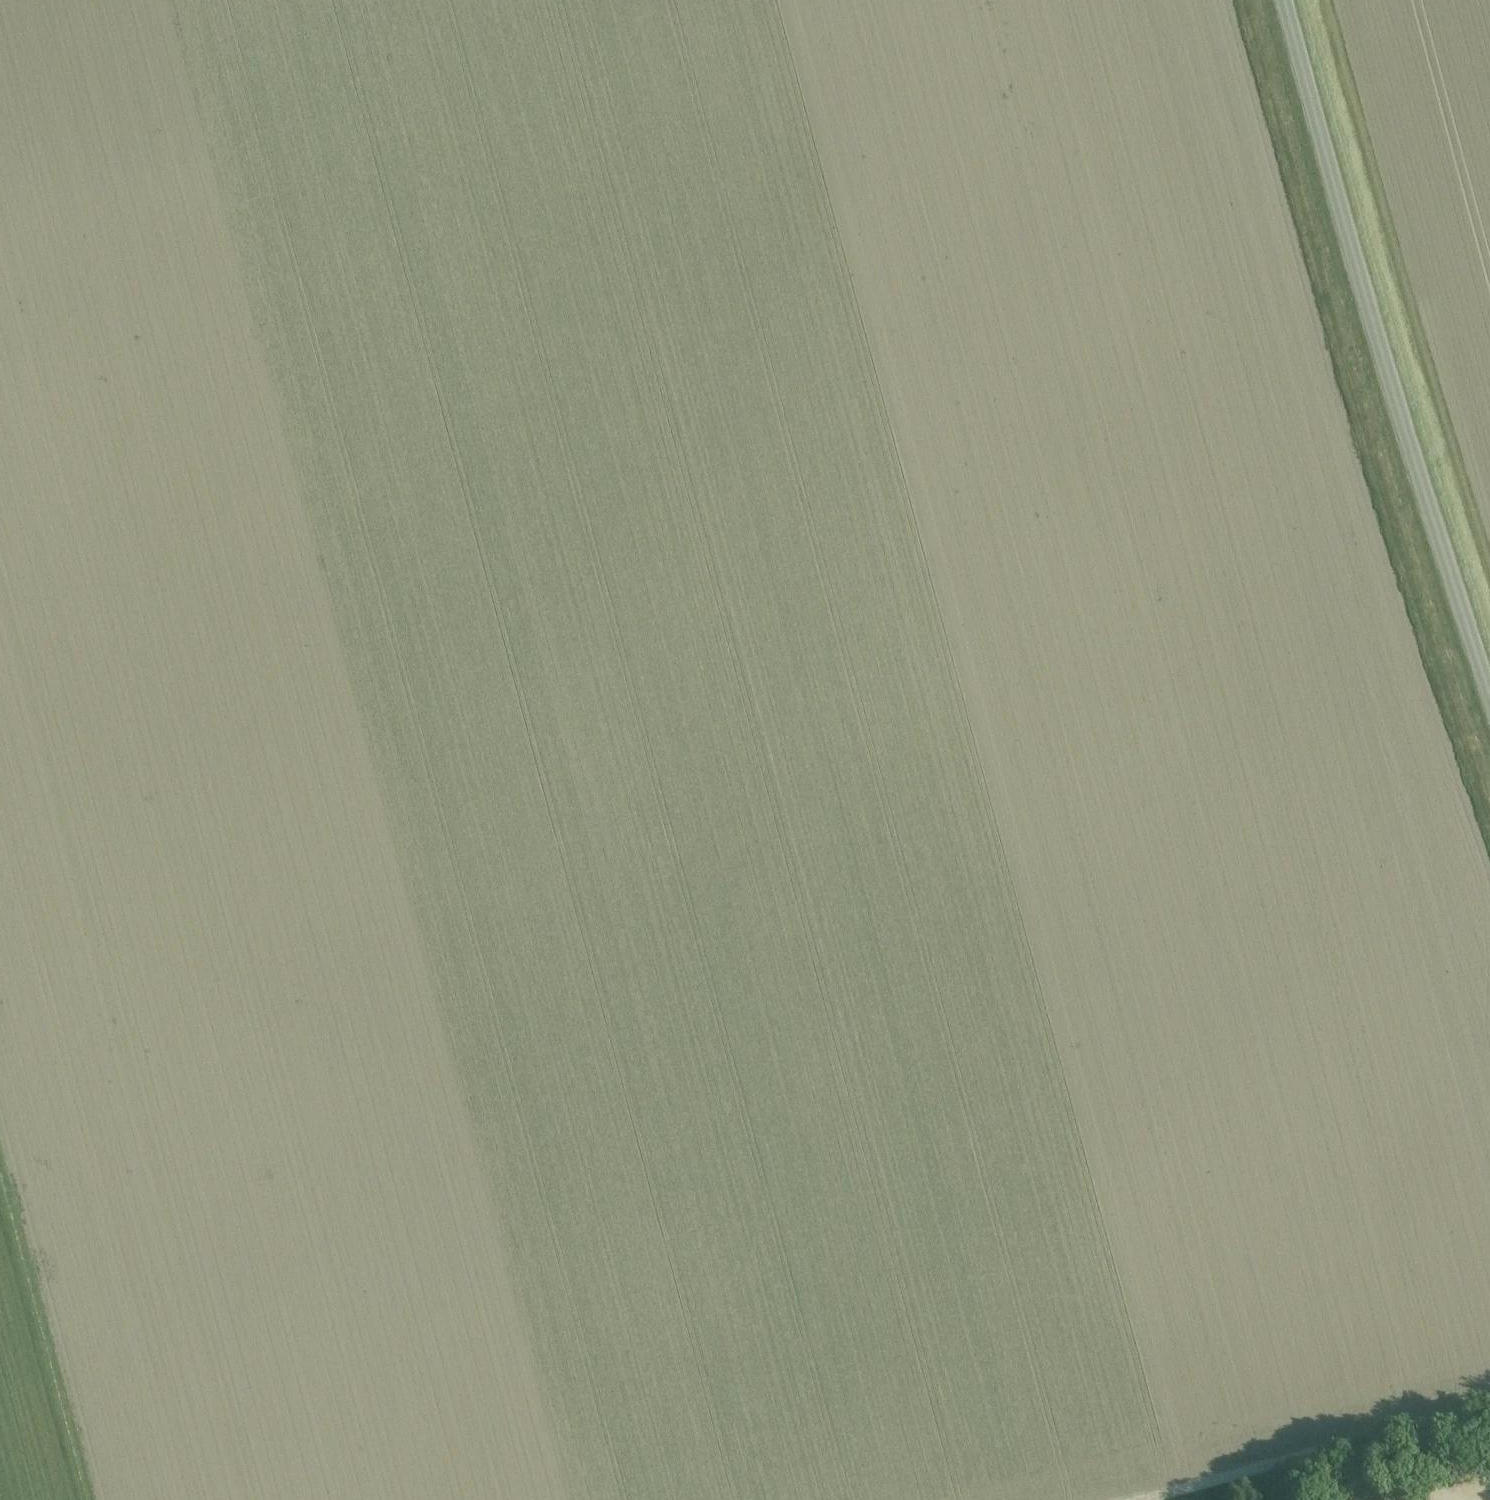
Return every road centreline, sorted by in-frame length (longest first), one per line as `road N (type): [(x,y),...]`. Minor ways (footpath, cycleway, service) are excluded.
road 1 (unclassified): [(1489,706),(1390,386),(1284,0)]
road 2 (track): [(1147,1499),(1430,1426)]

